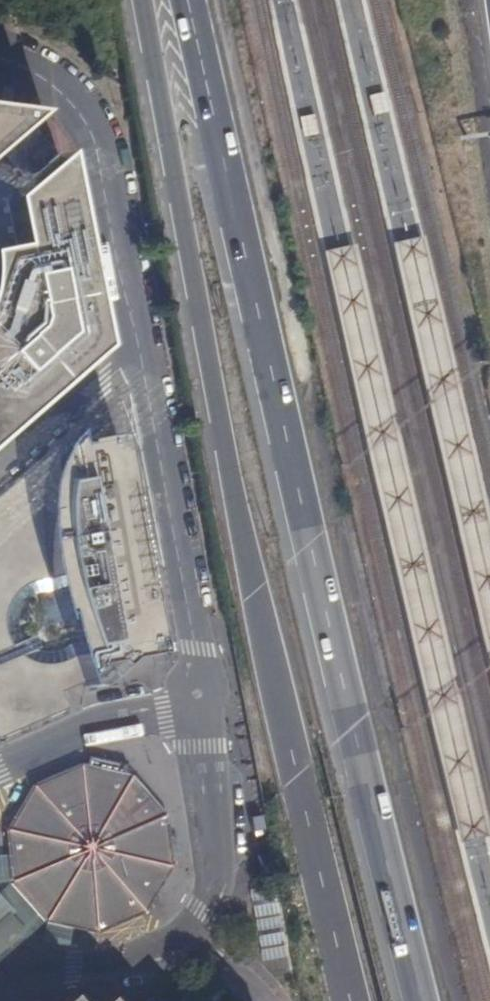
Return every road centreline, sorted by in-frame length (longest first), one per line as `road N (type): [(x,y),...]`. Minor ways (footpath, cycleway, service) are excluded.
road 1 (motorway): [(189,0),(424,1000)]
road 2 (motorway): [(133,0),(351,1000)]
road 3 (residential): [(142,360),(195,648),(222,836),(220,878),(188,933),(167,949),(24,971),(0,985)]
road 4 (residential): [(0,59),(54,87),(94,140),(142,360)]
road 5 (unclassified): [(0,470),(142,360)]

